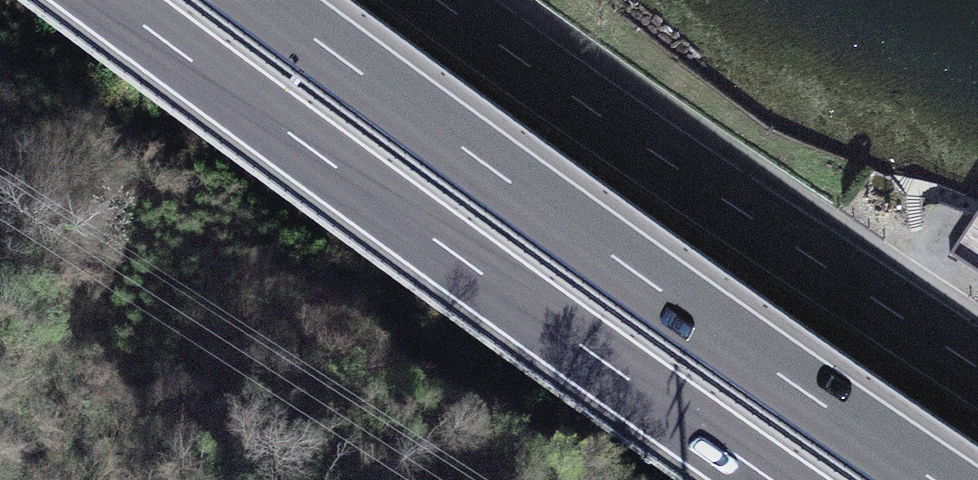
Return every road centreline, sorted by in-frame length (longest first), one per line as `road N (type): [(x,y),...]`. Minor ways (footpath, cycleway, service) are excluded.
road 1 (motorway): [(944,479),(779,369),(278,0)]
road 2 (motorway): [(115,0),(765,479)]
road 3 (primary): [(434,0),(977,365)]

